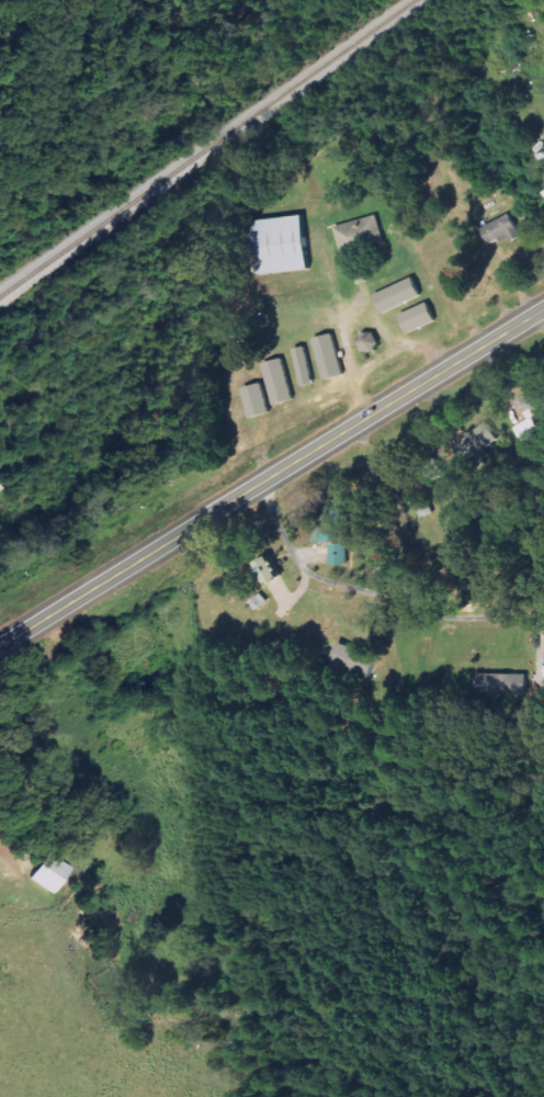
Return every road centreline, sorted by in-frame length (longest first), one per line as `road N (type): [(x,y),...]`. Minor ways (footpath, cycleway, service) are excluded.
road 1 (trunk): [(0,651),(543,314)]

